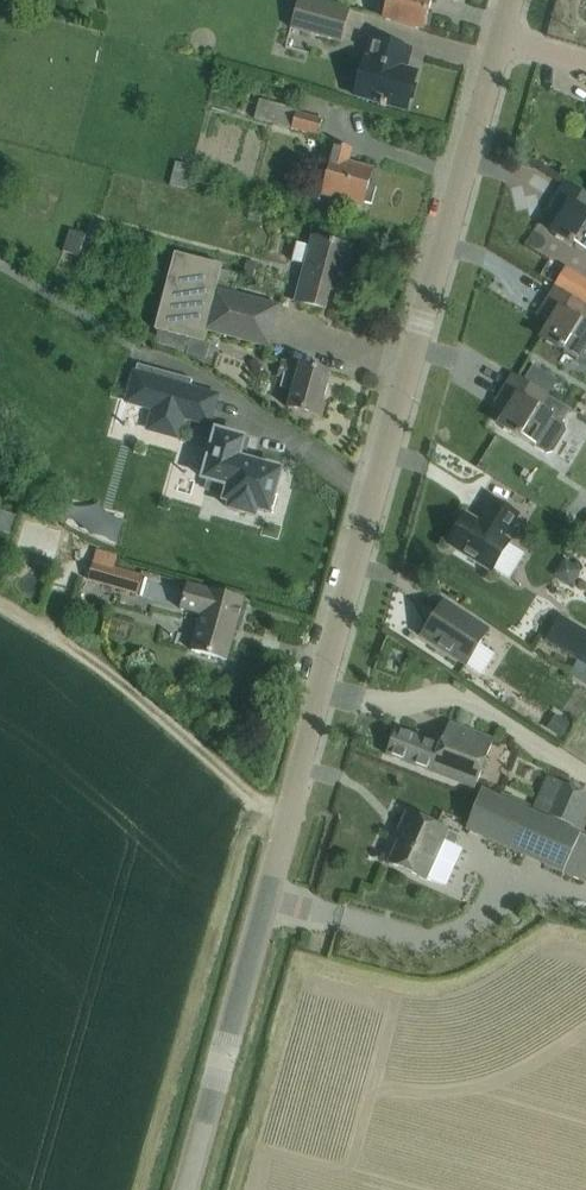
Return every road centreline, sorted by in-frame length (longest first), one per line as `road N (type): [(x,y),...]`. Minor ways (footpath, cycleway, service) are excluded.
road 1 (unclassified): [(185,1189),(500,37)]

